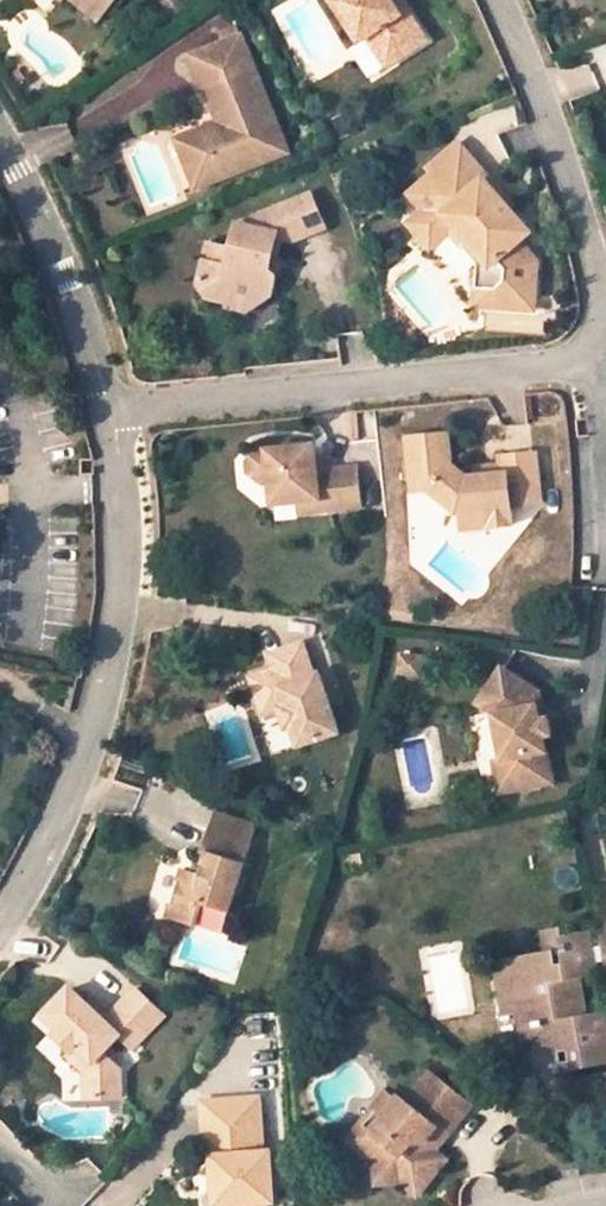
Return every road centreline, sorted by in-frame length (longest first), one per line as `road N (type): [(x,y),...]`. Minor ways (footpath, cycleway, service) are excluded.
road 1 (residential): [(0,934),(46,871),(118,639),(128,513),(115,408)]
road 2 (residential): [(580,369),(115,408)]
road 3 (residential): [(499,0),(579,207),(603,312),(580,369)]
road 4 (residential): [(115,408),(64,252),(0,125)]
road 5 (residential): [(580,369),(599,536)]

